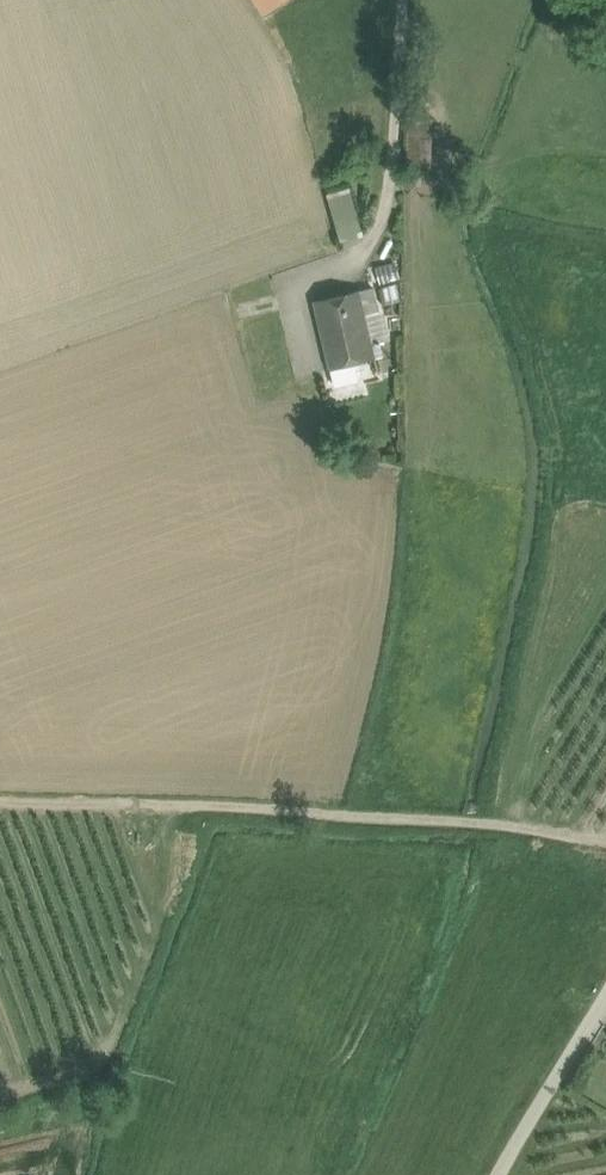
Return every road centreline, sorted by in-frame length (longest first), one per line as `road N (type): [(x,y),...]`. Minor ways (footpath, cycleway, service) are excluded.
road 1 (track): [(605,850),(535,832),(0,800)]
road 2 (track): [(515,1174),(545,1110),(605,1018)]

